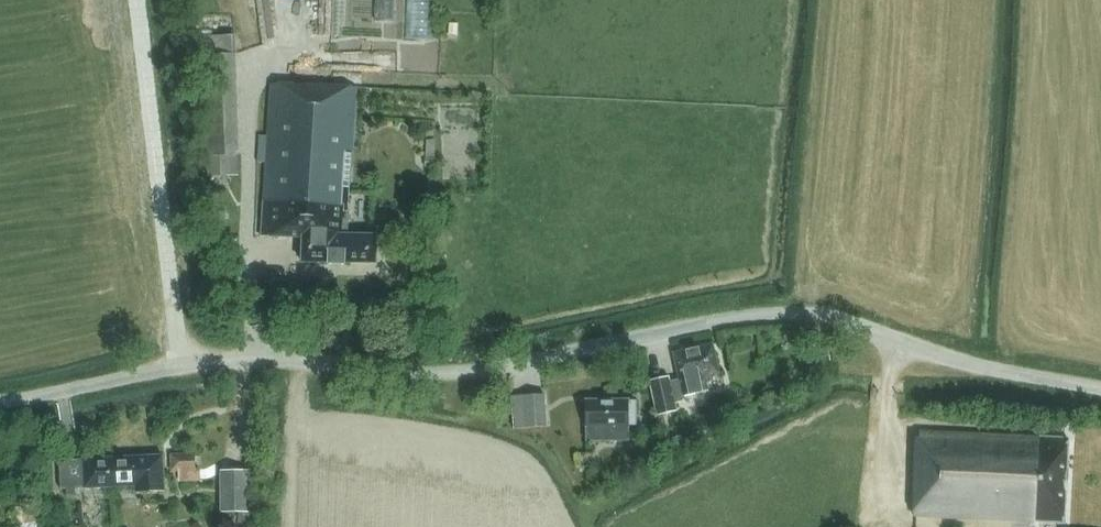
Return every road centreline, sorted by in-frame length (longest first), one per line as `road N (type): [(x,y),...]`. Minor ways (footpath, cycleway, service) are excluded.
road 1 (unclassified): [(0,402),(181,361),(267,355),(427,372),(506,365),(731,317),(806,313),(978,365),(1100,389)]

